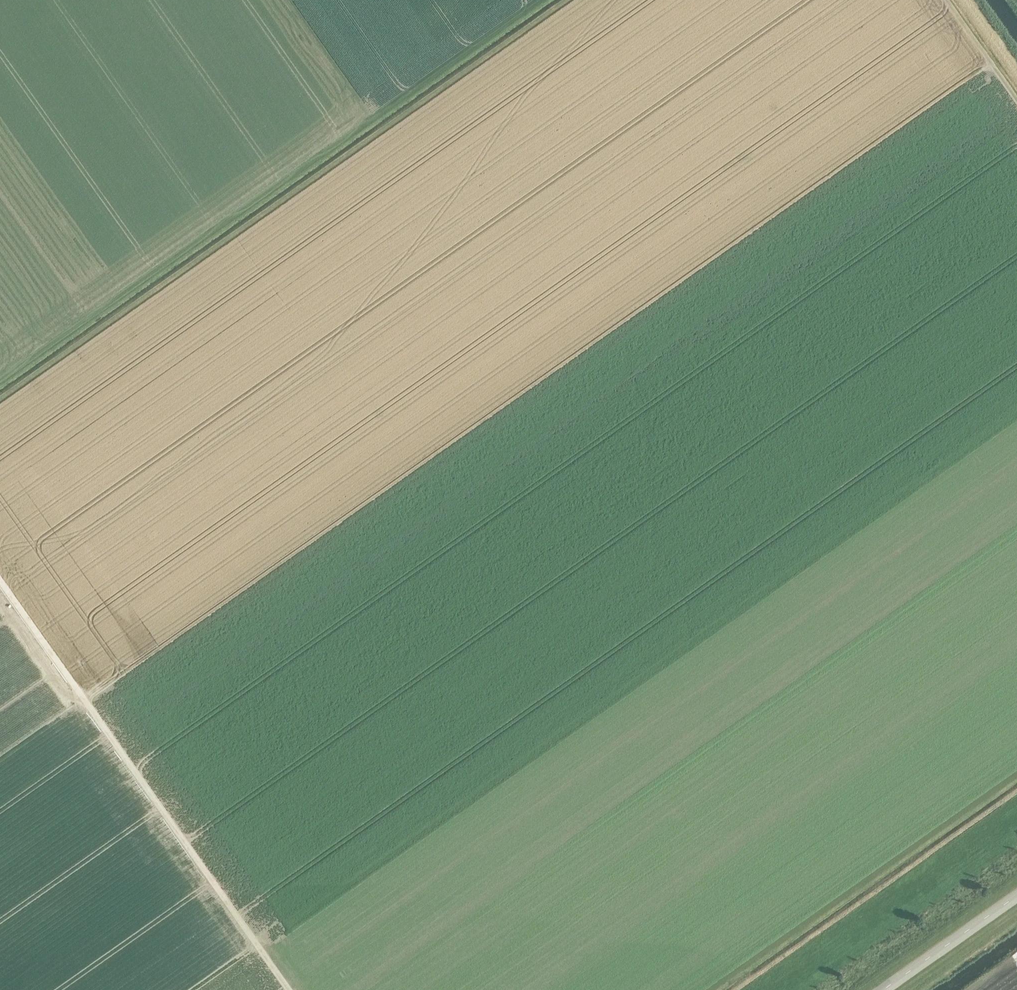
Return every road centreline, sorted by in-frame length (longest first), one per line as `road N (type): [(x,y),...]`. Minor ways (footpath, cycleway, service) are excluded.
road 1 (unclassified): [(885,989),(1016,898)]

